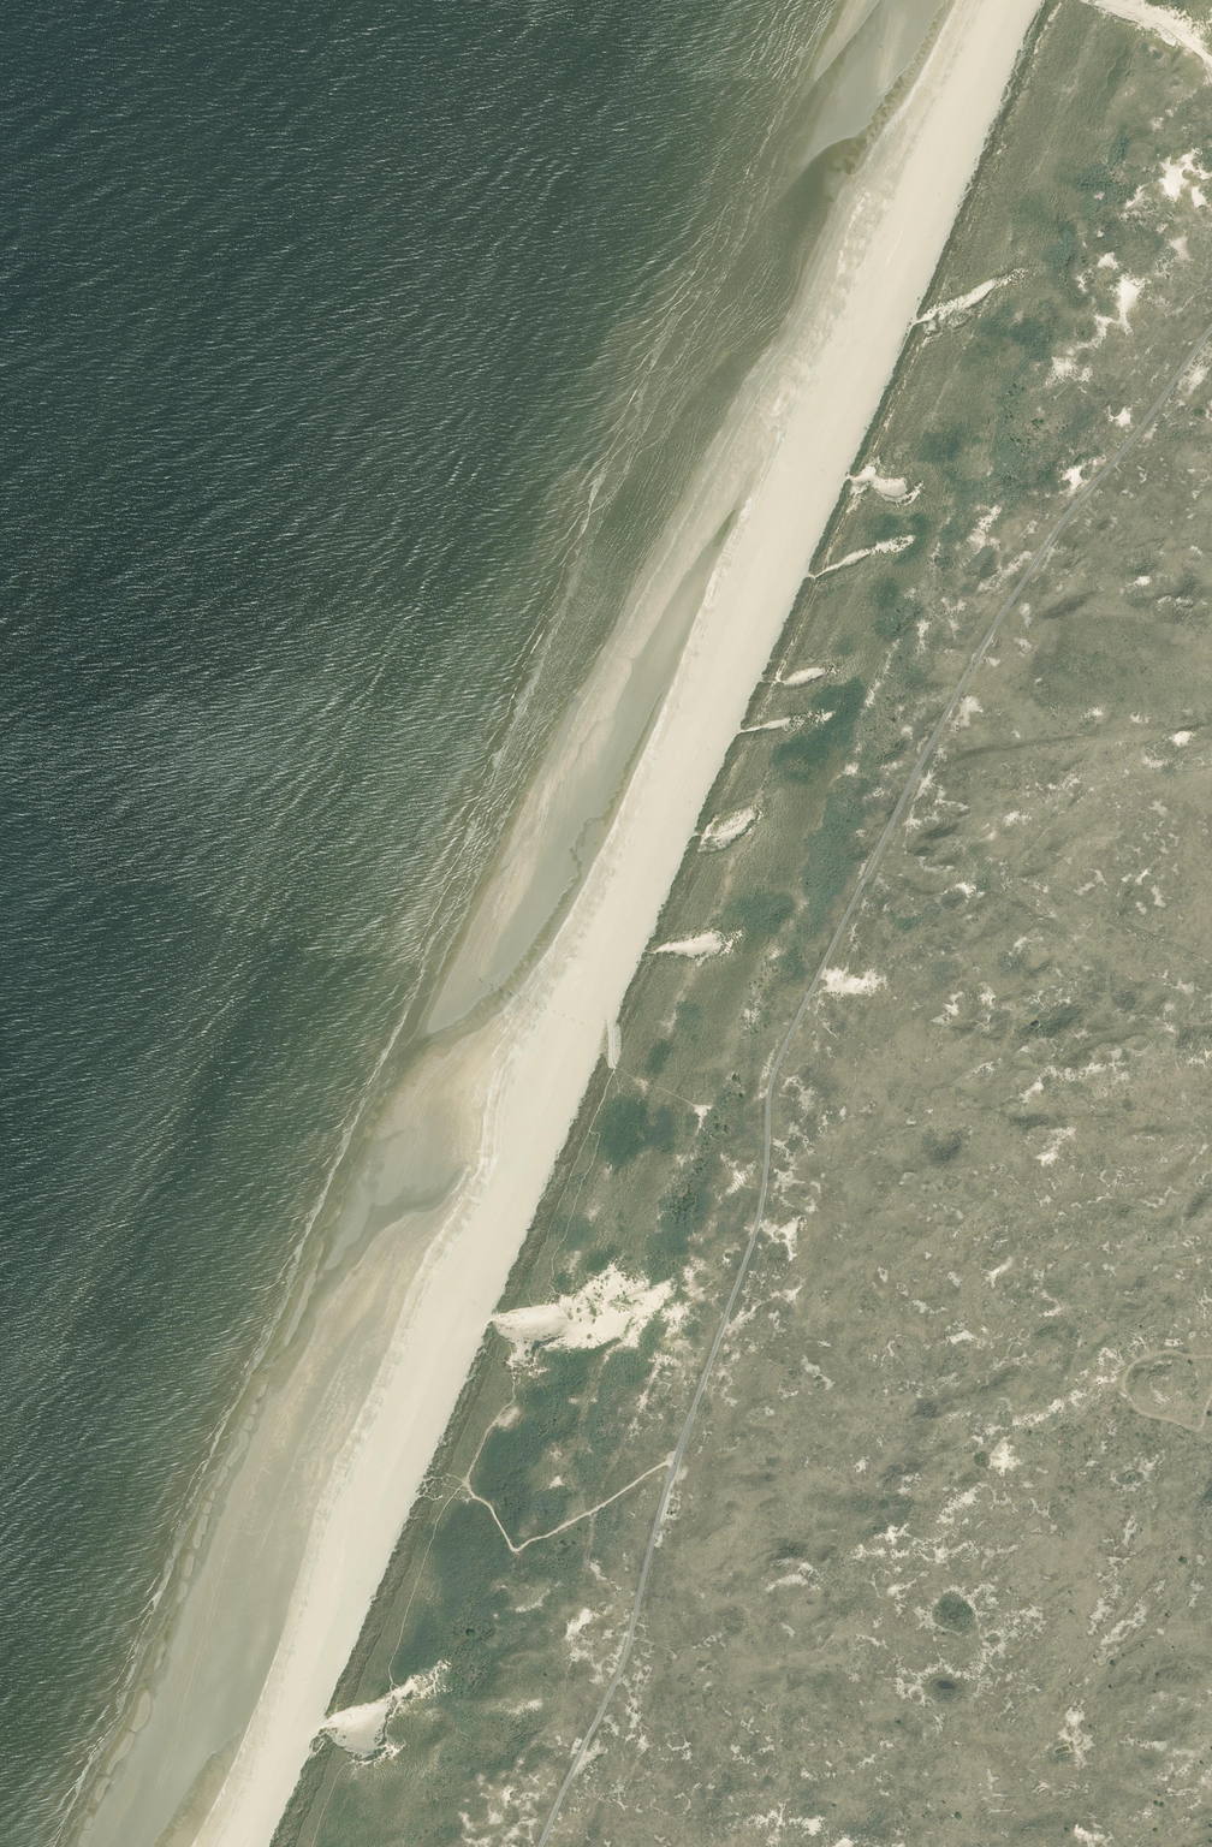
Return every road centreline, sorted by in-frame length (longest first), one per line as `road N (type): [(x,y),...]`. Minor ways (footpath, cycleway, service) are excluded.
road 1 (track): [(475,1497),(519,1551),(675,1462)]
road 2 (track): [(1157,1362),(1127,1372),(1126,1389),(1146,1415),(1195,1431),(1211,1395)]

